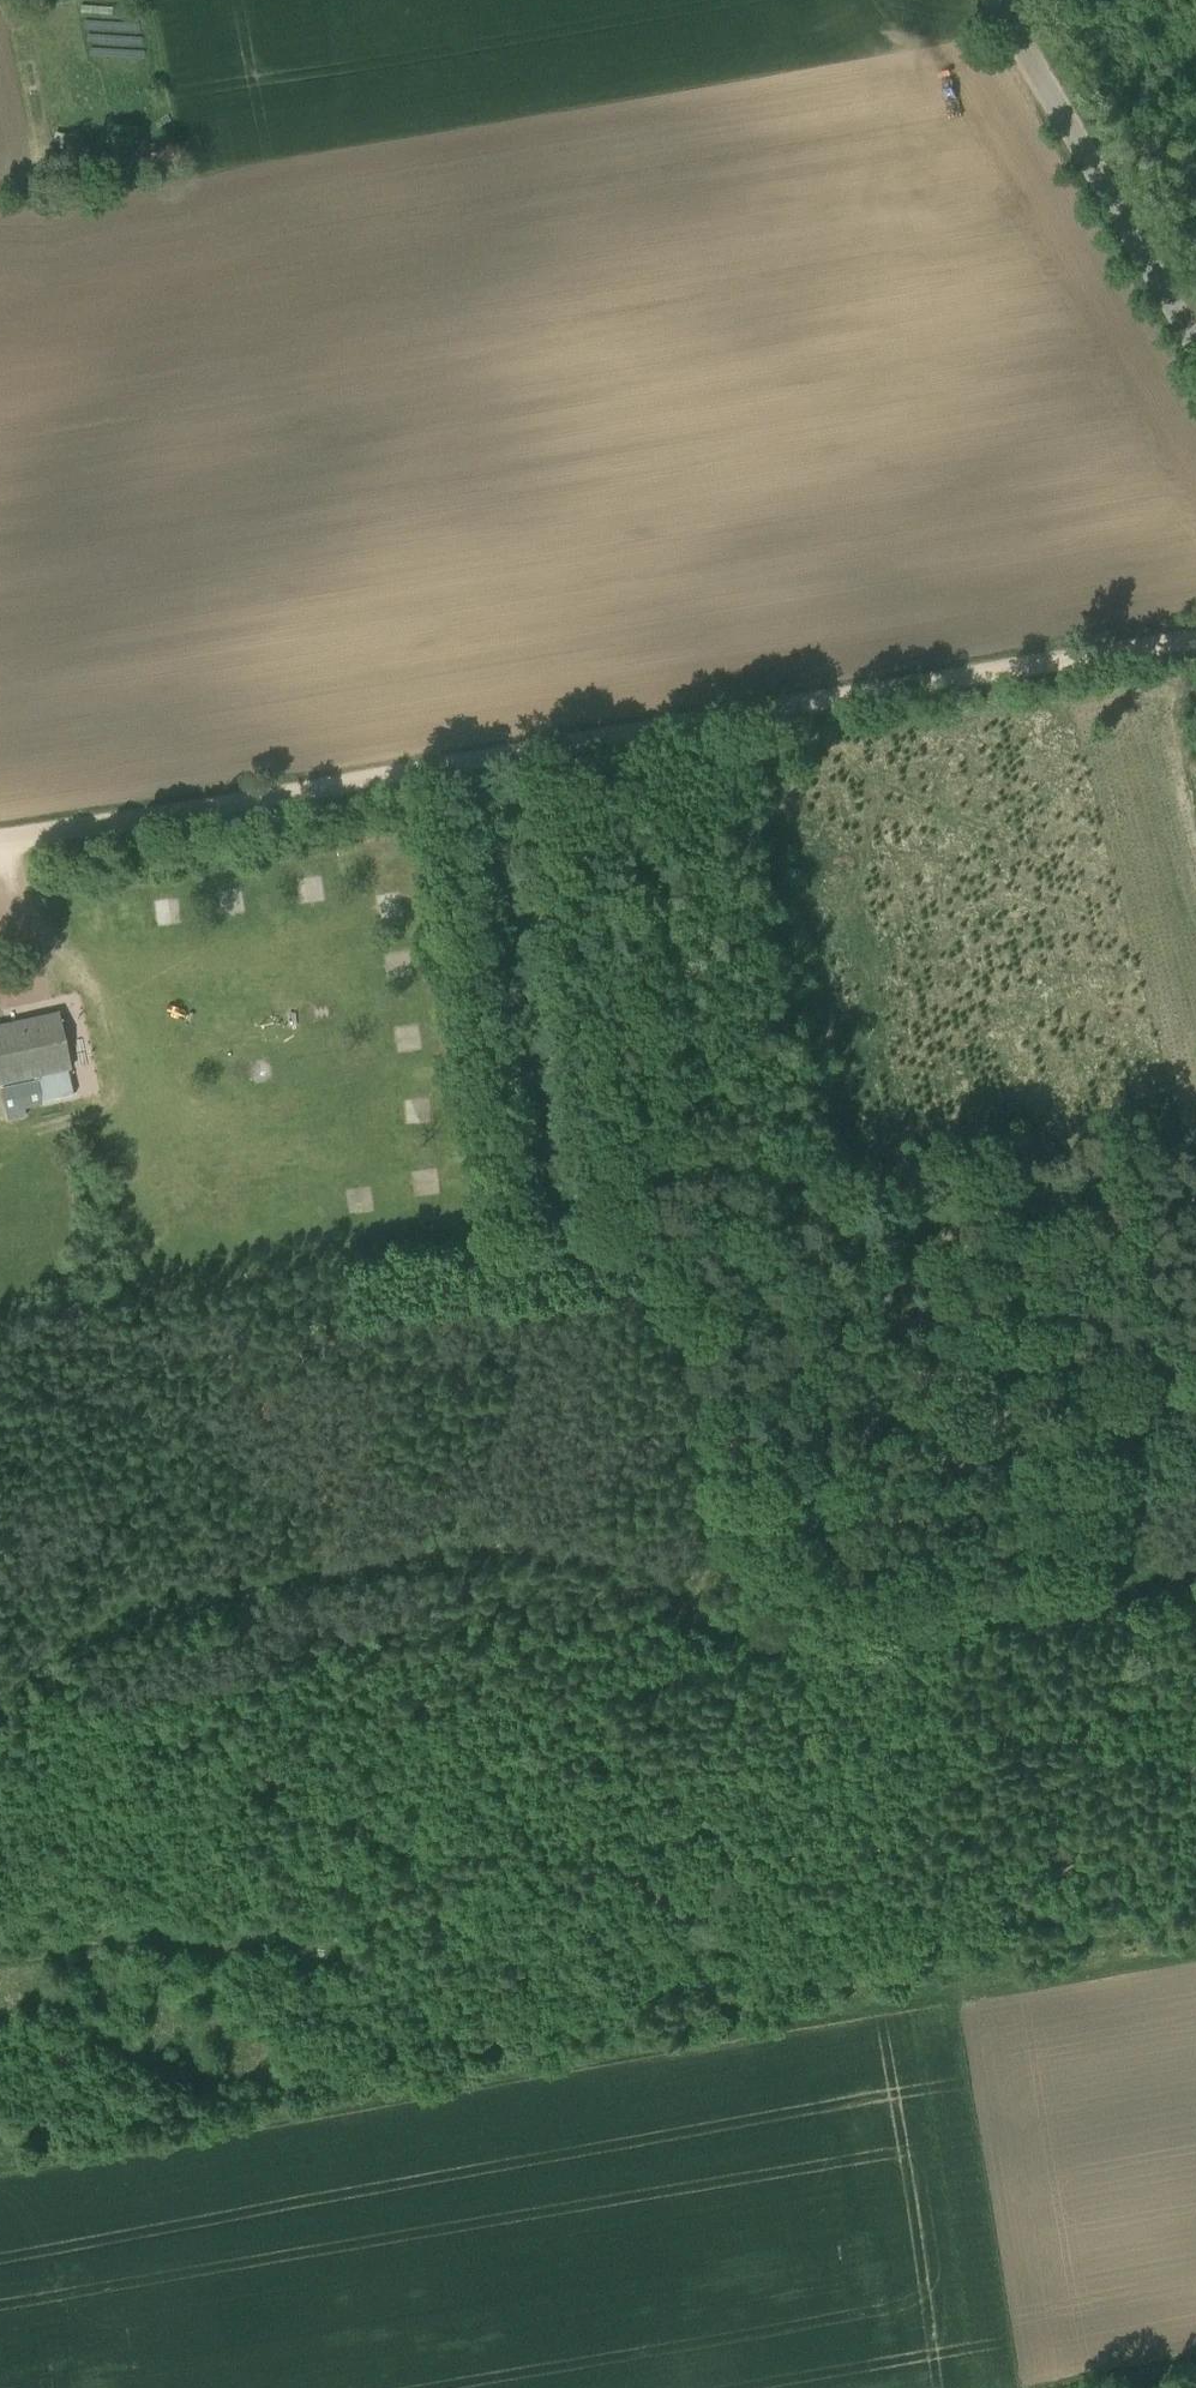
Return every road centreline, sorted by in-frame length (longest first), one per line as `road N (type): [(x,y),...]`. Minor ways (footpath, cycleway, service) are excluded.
road 1 (track): [(0,1680),(131,1606),(369,1550),(537,1542),(613,1559),(667,1584),(743,1640),(773,1648),(1195,1570)]
road 2 (track): [(0,836),(1195,626)]
road 3 (unclassified): [(1195,351),(994,0)]

